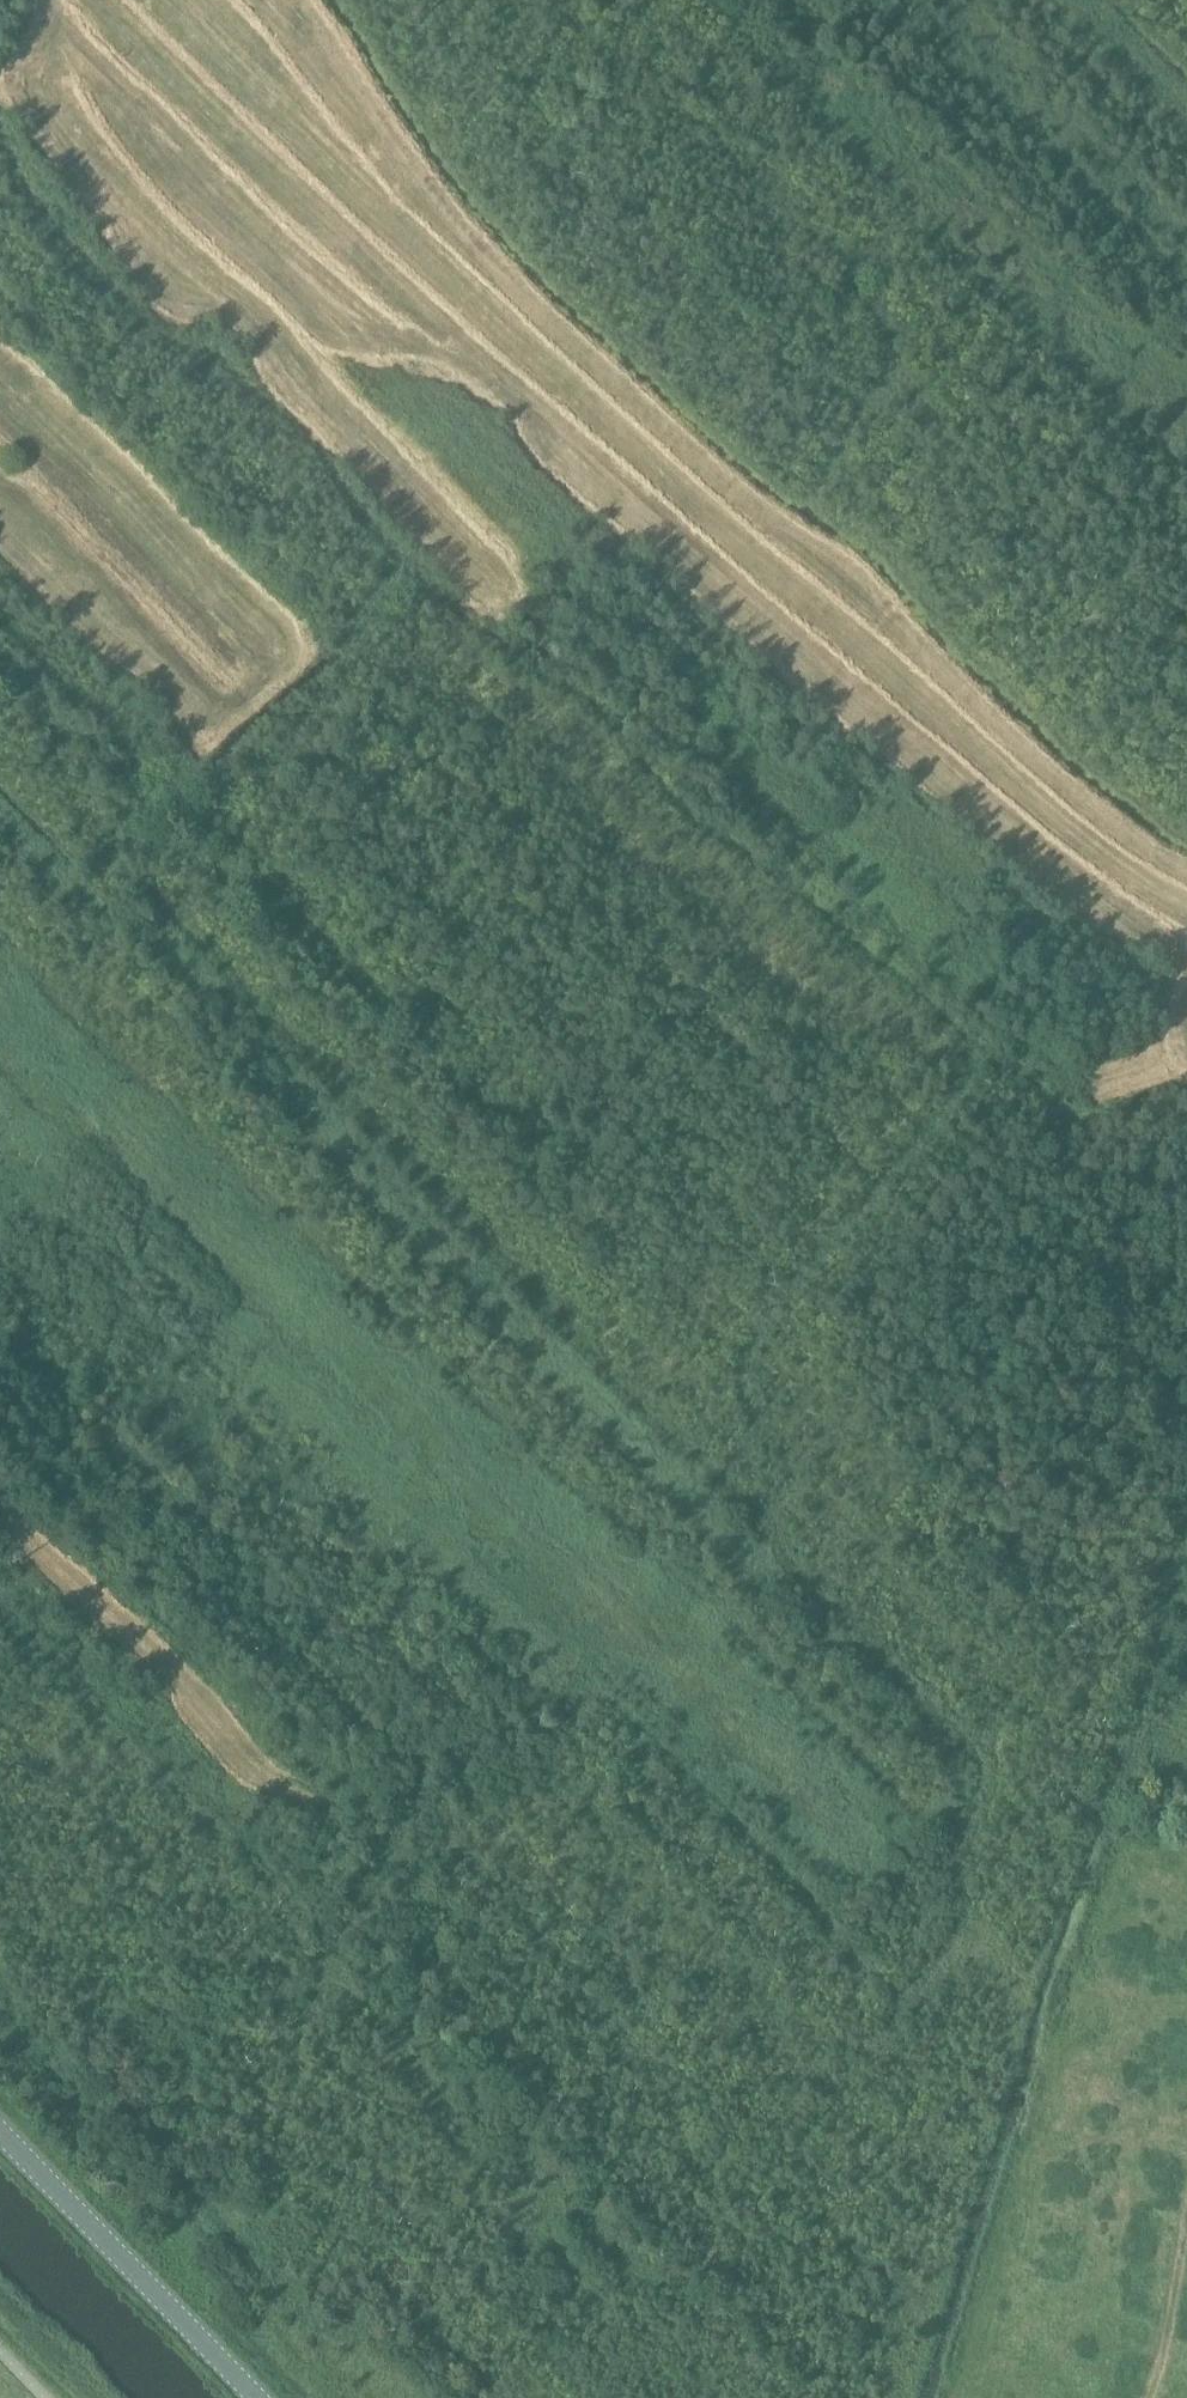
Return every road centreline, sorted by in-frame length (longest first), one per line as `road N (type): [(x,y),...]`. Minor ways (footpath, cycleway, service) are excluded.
road 1 (tertiary): [(259,2397),(0,2131)]

